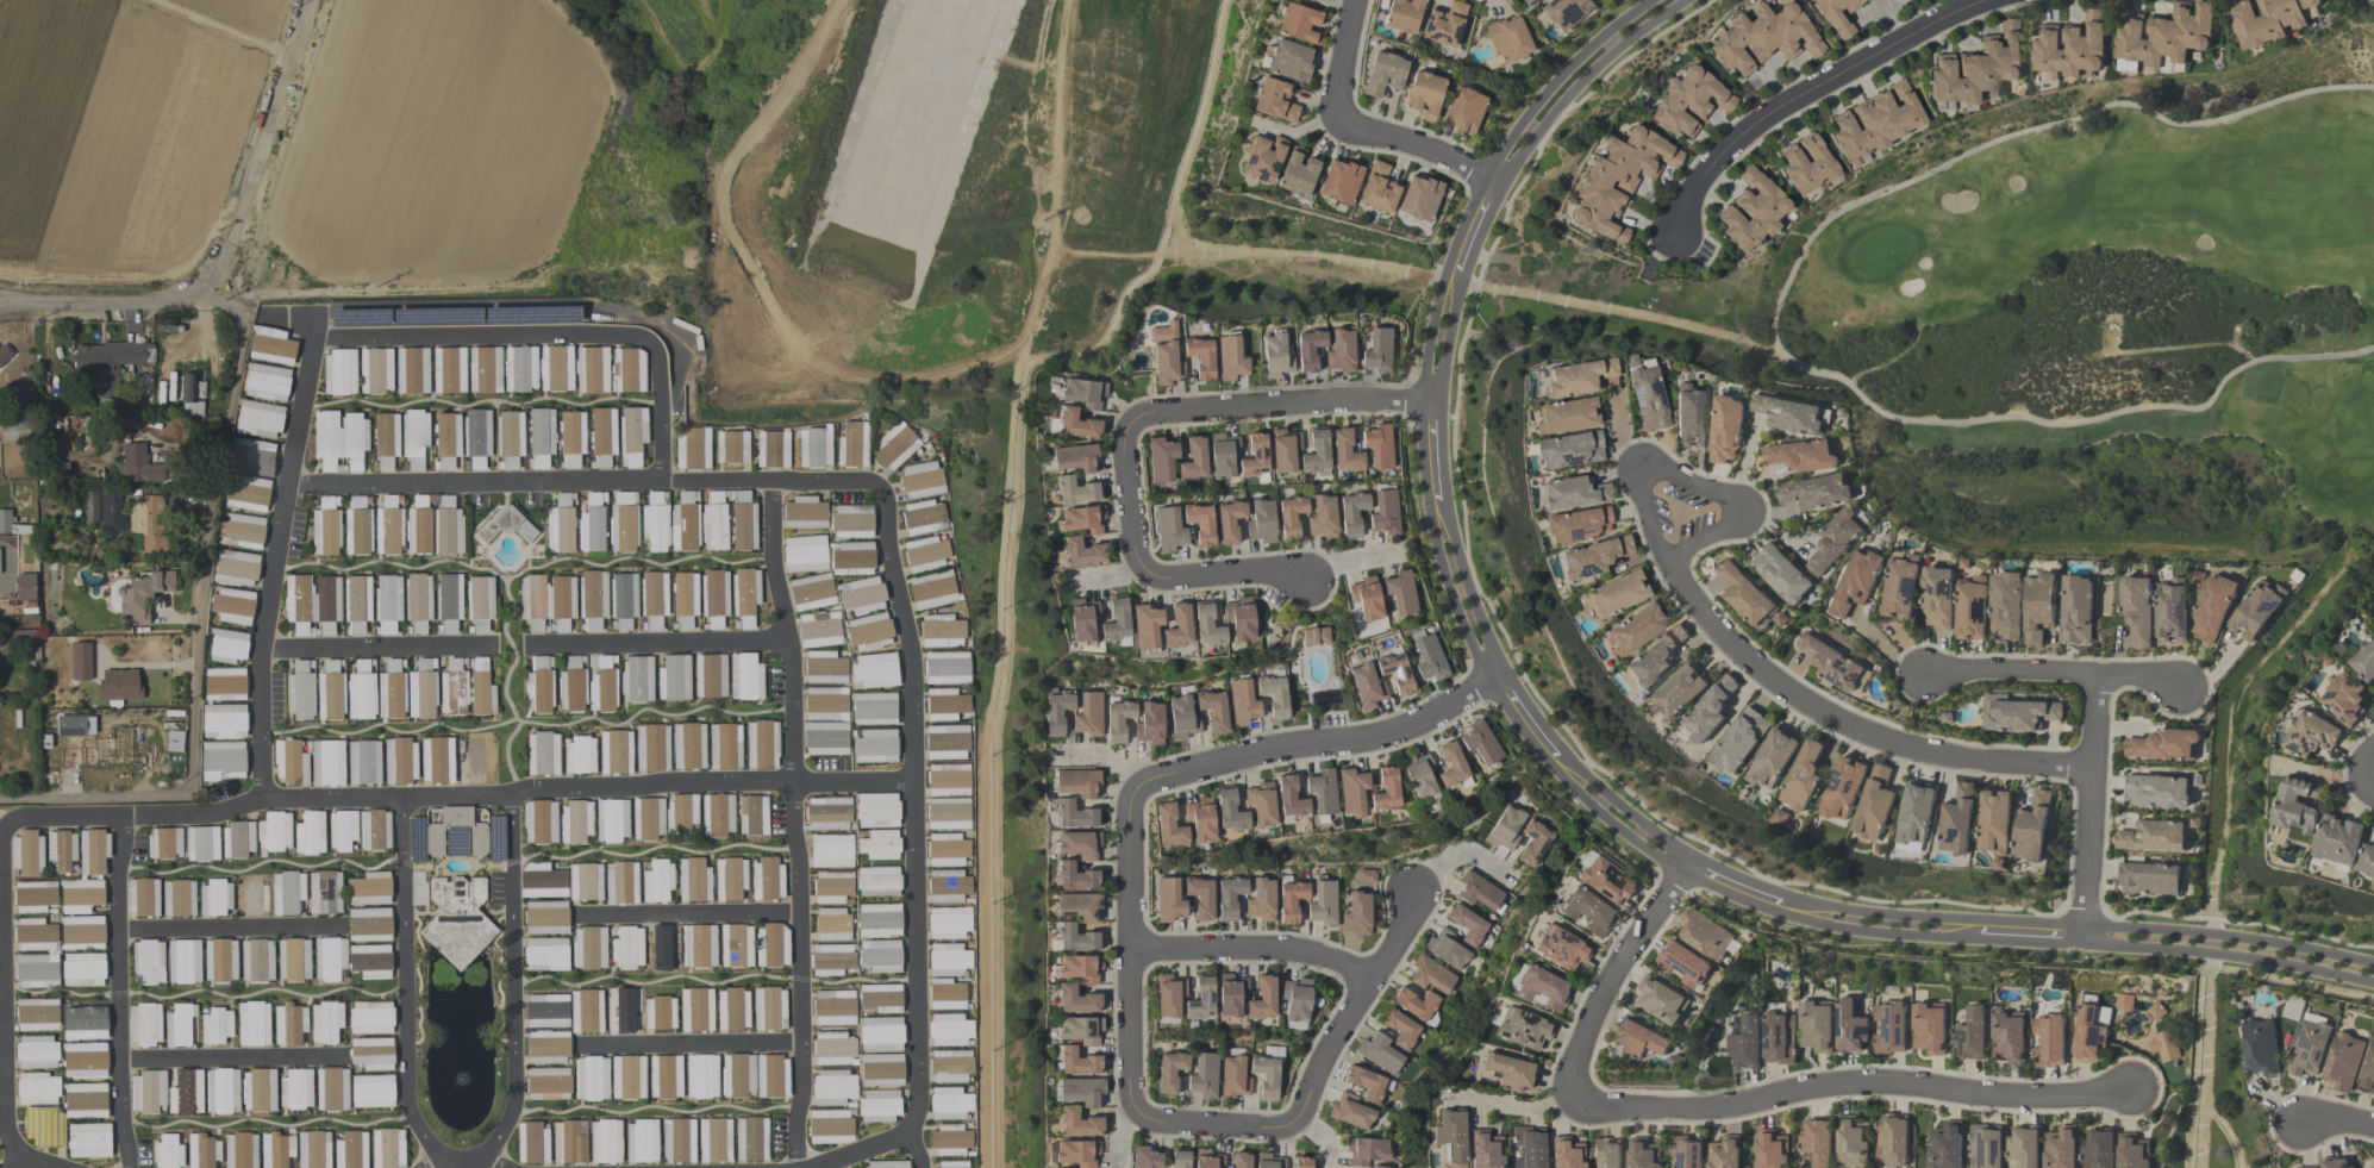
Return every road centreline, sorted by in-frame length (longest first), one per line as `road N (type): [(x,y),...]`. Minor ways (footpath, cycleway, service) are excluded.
road 1 (residential): [(0,843),(12,823),(33,817),(914,785)]
road 2 (residential): [(773,481),(771,564),(787,645),(800,916),(797,1167)]
road 3 (residential): [(883,485),(887,555),(911,656),(911,1137),(920,1167)]
road 4 (residential): [(289,488),(883,485)]
road 5 (residential): [(2130,1093),(1993,1099),(1849,1082),(1725,1110),(1626,1113),(1581,1104)]
road 6 (residential): [(1664,562),(1718,637),(1811,712),(1936,760),(2095,769)]
road 7 (residential): [(235,310),(243,343),(198,636),(190,795)]
road 8 (residential): [(311,342),(261,650),(261,804)]
road 9 (residential): [(1411,888),(1407,918),(1313,1070),(1297,1119),(1272,1129),(1152,1125),(1136,1111)]
road 10 (residential): [(1673,242),(1687,198),(1717,156),(1772,112),(1984,0)]
road 11 (residential): [(1136,795),(1143,786),(1295,745),(1377,738),(1429,719),(1494,676)]
road 12 (residential): [(480,1157),(513,1101),(507,798)]
road 13 (residential): [(402,801),(410,1114),(441,1157)]
road 14 (residential): [(118,819),(126,1167)]
road 15 (residential): [(311,342),(621,336),(654,343)]
road 16 (residential): [(1136,1111),(1129,1076),(1136,795)]
road 17 (residential): [(1124,427),(1145,416),(1430,400)]
road 18 (tertiary): [(2373,964),(2239,937),(2111,925),(2086,937)]
road 19 (residential): [(1664,562),(1739,511),(1685,480),(1642,471),(1642,506),(1664,562)]
road 20 (tertiary): [(2086,937),(2373,983)]
road 21 (residential): [(1581,1104),(1575,1060),(1593,1013),(1685,864)]
road 22 (residential): [(2100,679),(2086,937)]
road 23 (tertiary): [(1492,182),(1614,35),(1671,0)]
road 24 (residential): [(530,647),(787,645)]
road 25 (residential): [(2181,691),(2163,679),(1954,670),(1929,676)]
road 26 (residential): [(0,912),(6,1167)]
road 27 (residential): [(1130,952),(1313,952),(1367,982)]
road 28 (residential): [(0,307),(235,310)]
road 29 (residential): [(261,650),(493,647)]
road 30 (residential): [(577,919),(800,916)]
road 31 (residential): [(119,1063),(342,1060)]
road 32 (residential): [(579,1049),(802,1048)]
road 33 (residential): [(115,933),(337,929)]
road 34 (tertiary): [(1981,930),(1842,919),(1775,902)]
road 35 (residential): [(190,795),(0,798)]
road 36 (tertiary): [(1494,676),(1462,608),(1437,502)]
road 37 (residential): [(1338,115),(1355,131),(1408,143),(1492,182)]
road 38 (tertiary): [(1685,864),(1642,838),(1554,761)]
road 39 (residential): [(1304,579),(1147,575)]
road 40 (residential): [(1147,575),(1133,557),(1124,427)]
road 41 (residential): [(654,343),(662,482)]
road 42 (tertiary): [(1430,400),(1455,269)]

